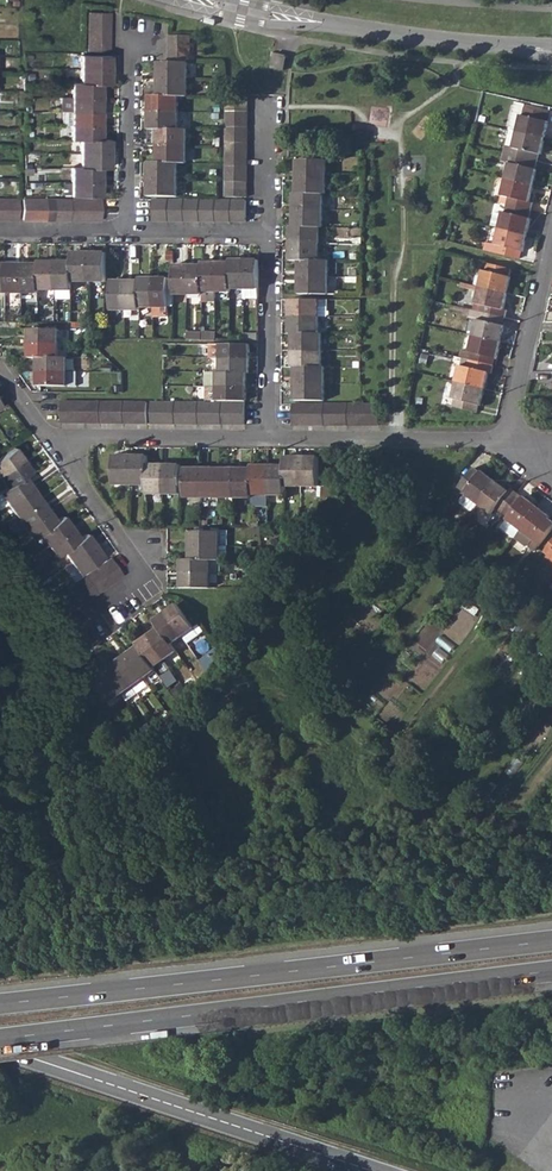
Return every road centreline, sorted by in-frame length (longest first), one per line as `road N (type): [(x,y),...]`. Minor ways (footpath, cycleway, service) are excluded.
road 1 (motorway): [(0,1039),(551,970)]
road 2 (motorway): [(551,941),(0,1004)]
road 3 (secondary): [(368,1170),(0,1049)]
road 4 (residential): [(551,52),(177,0)]
road 5 (residential): [(268,442),(513,441)]
road 6 (residential): [(60,455),(134,561),(135,586),(62,637)]
road 7 (residential): [(60,455),(88,438),(268,442)]
road 8 (residential): [(269,234),(268,442)]
road 9 (residential): [(551,246),(513,441)]
road 10 (residential): [(143,43),(128,65),(127,231)]
road 11 (residential): [(269,234),(127,231)]
road 12 (residential): [(267,107),(269,234)]
road 13 (residential): [(127,231),(0,230)]

